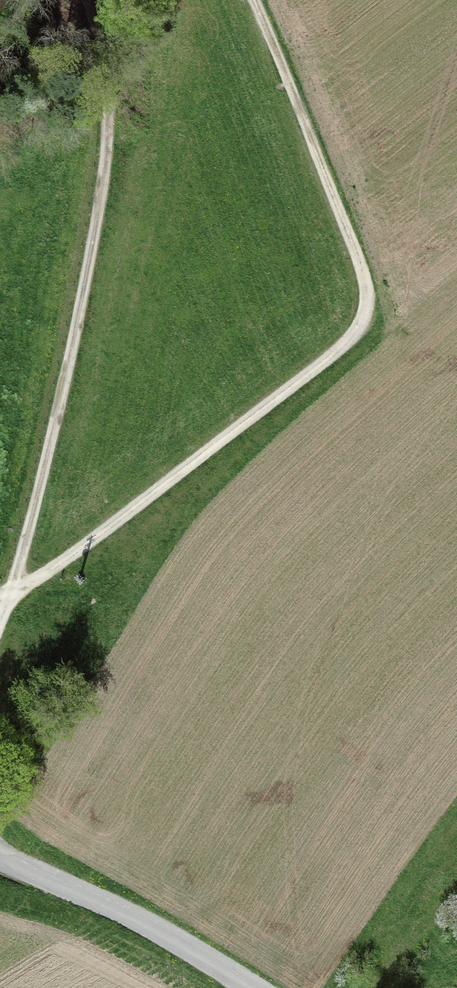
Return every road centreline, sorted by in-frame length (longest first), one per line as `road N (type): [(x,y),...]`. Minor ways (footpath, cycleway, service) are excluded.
road 1 (track): [(254,0),(363,269),(365,307),(356,331),(39,577),(0,593)]
road 2 (track): [(0,619),(47,459),(92,239),(107,61),(95,0)]
road 3 (unclassified): [(0,859),(177,941),(252,987)]

